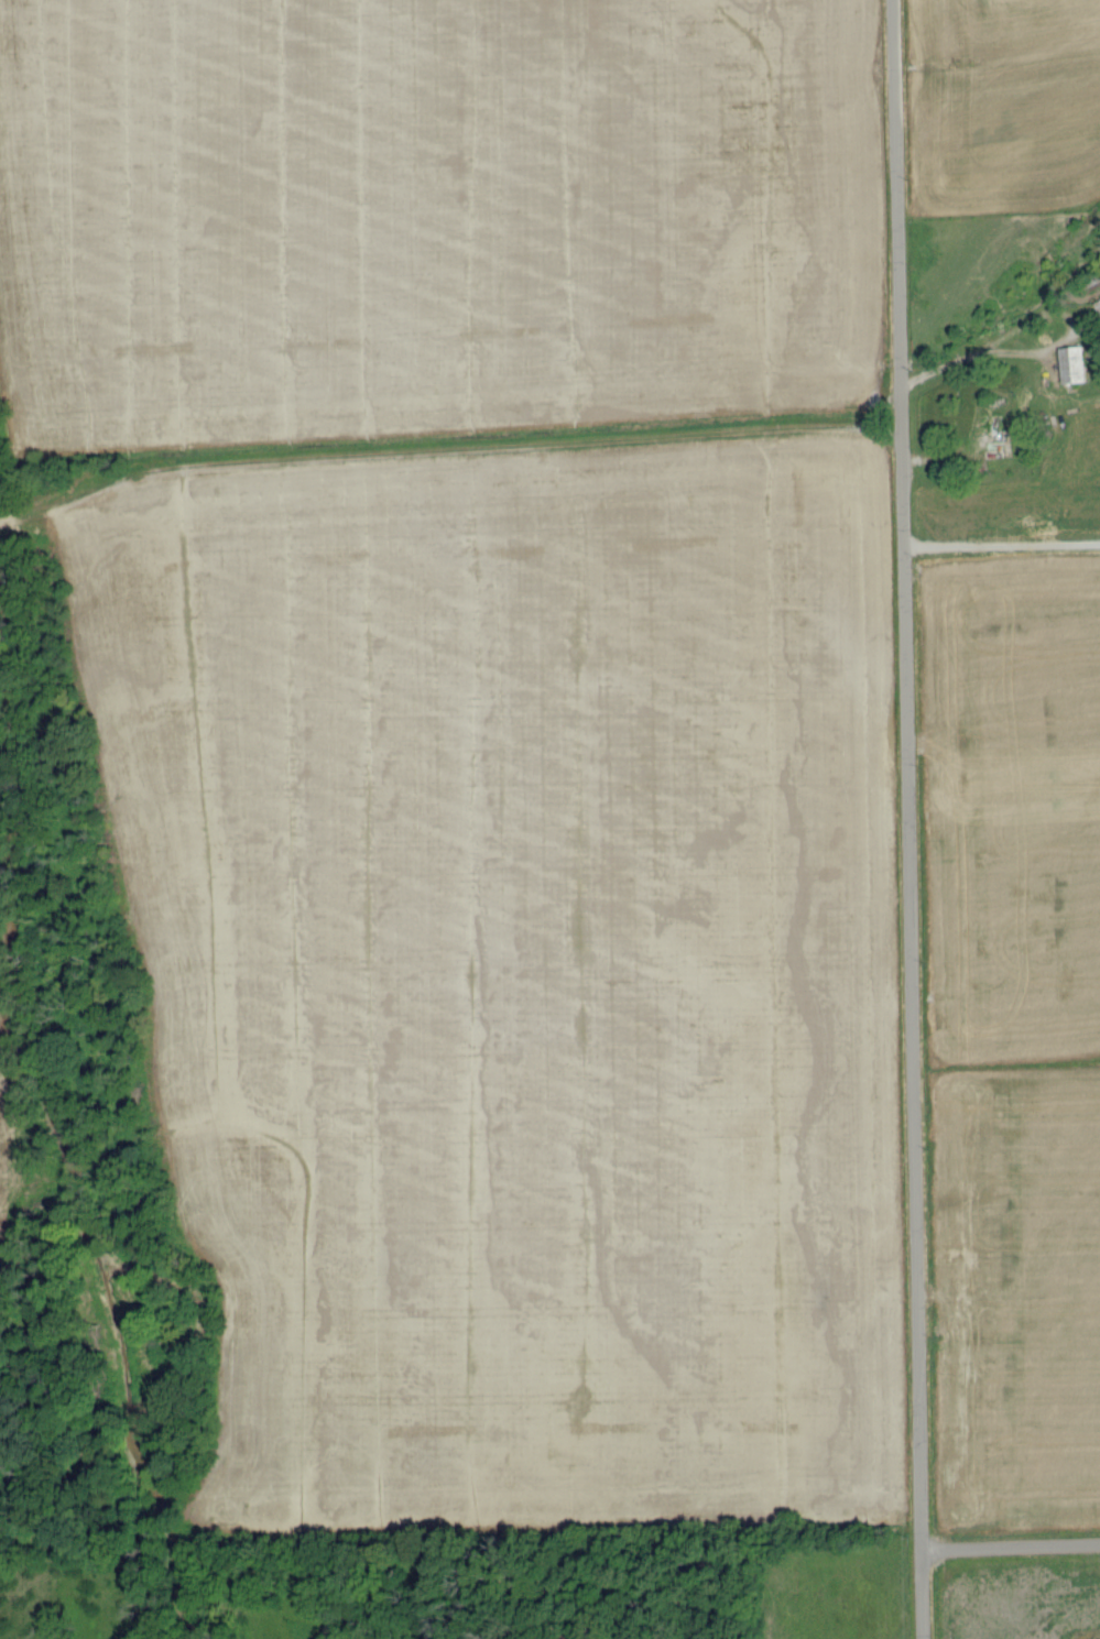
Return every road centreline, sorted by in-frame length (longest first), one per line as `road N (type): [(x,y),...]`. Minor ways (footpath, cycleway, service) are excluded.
road 1 (residential): [(925,1638),(890,0)]
road 2 (residential): [(1099,1547),(923,1553)]

